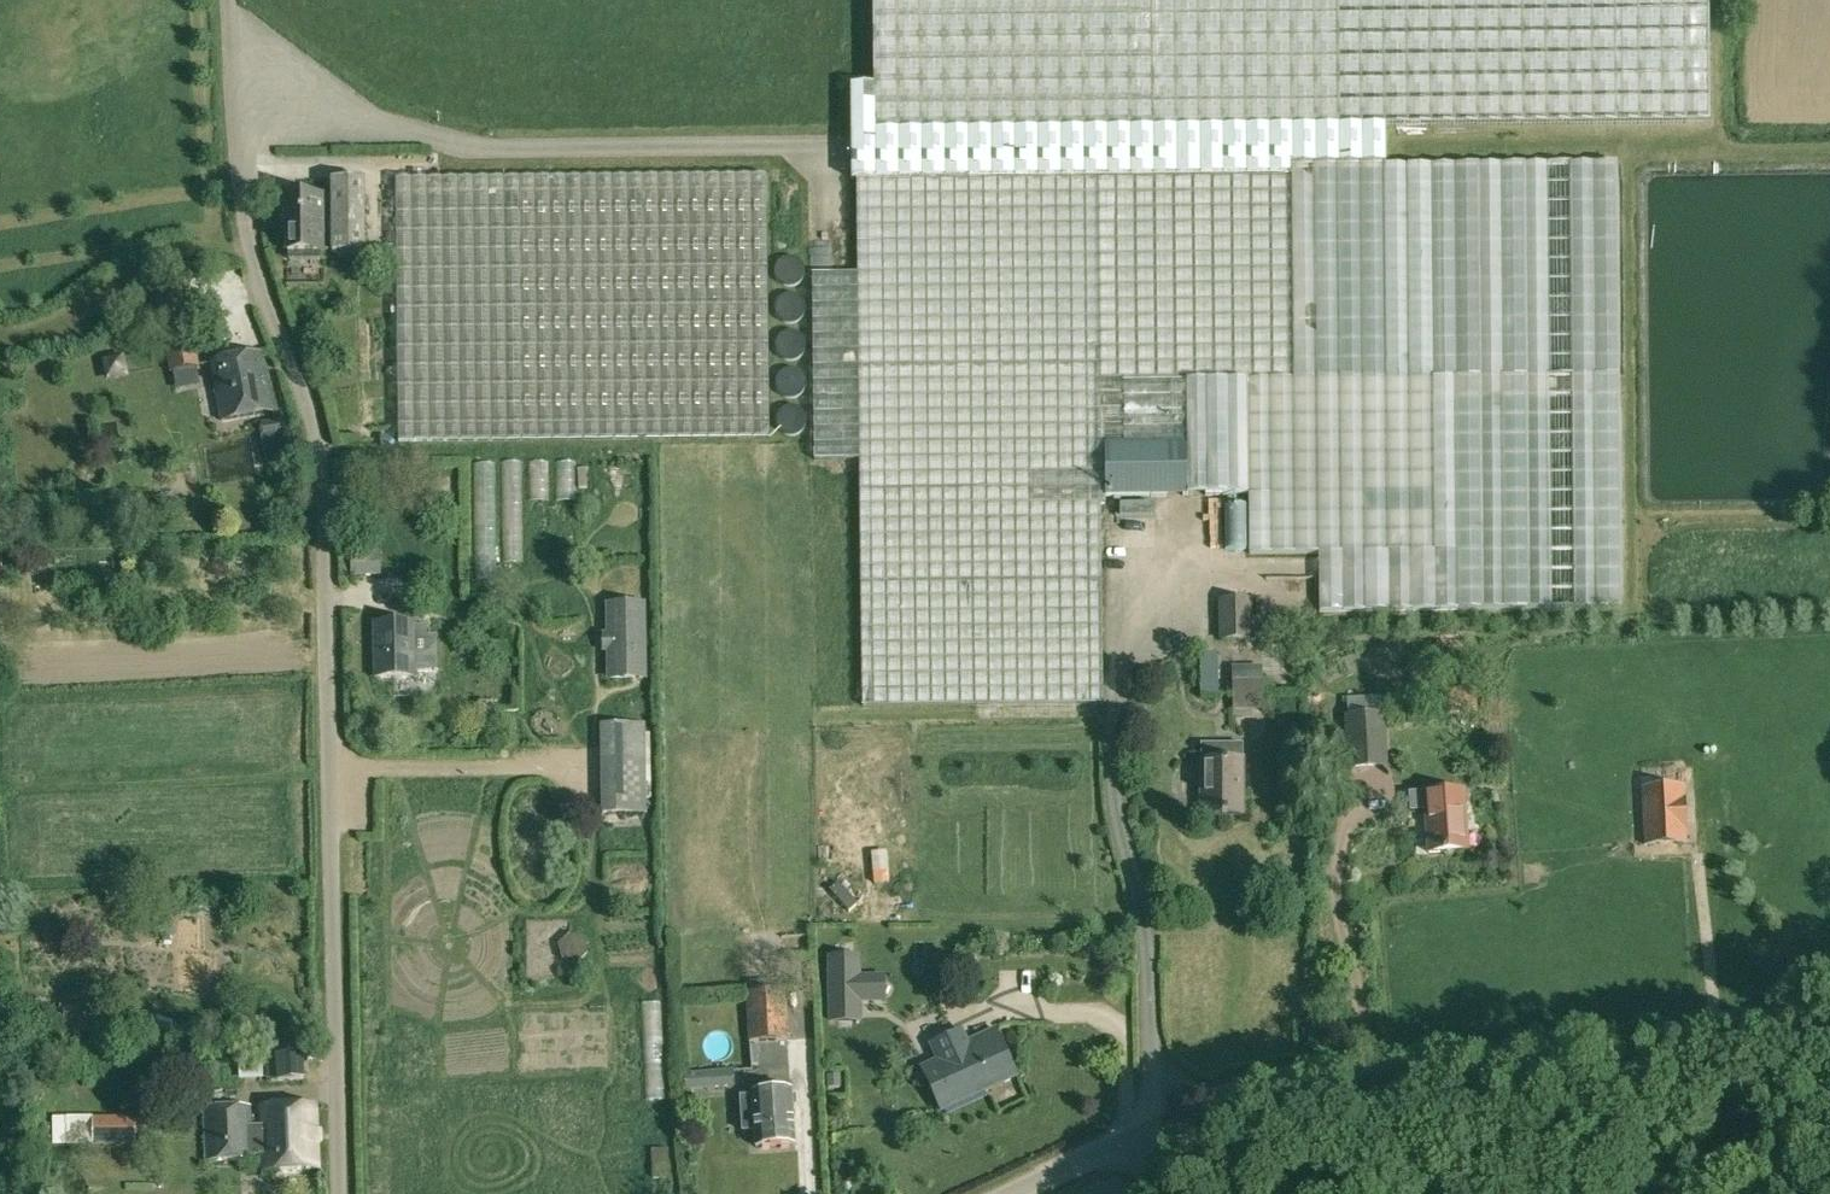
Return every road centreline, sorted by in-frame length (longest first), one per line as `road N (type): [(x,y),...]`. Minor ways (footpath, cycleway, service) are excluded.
road 1 (unclassified): [(1162,1119),(1240,1086),(1303,1072),(1682,1047),(1752,1027),(1829,969)]
road 2 (unclassified): [(1001,1193),(1162,1119)]

